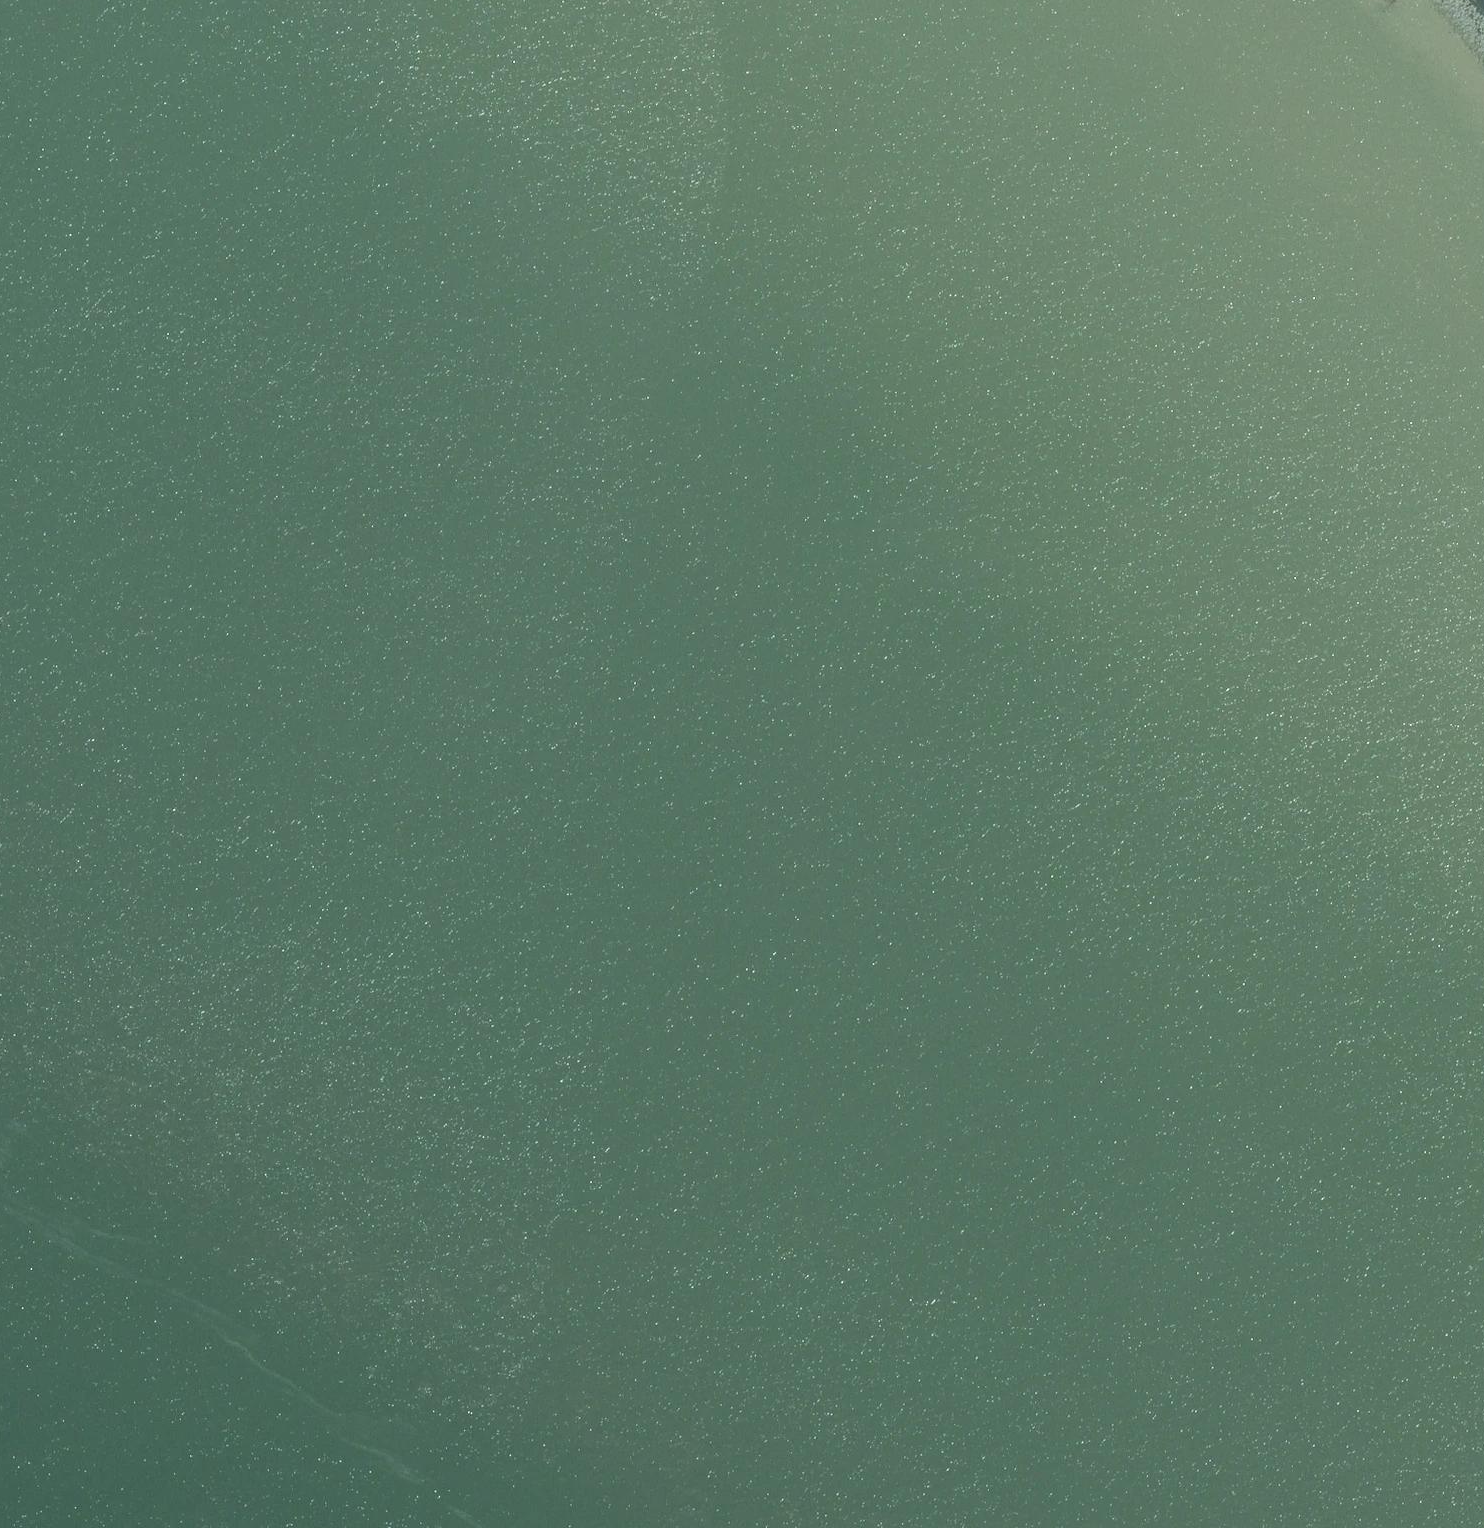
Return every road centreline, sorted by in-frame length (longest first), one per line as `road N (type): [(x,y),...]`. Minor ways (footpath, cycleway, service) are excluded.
road 1 (trunk): [(1008,0),(1049,403),(1069,1309),(1063,1527)]
road 2 (trunk): [(1137,1527),(1137,922),(1124,389),(1084,0)]

